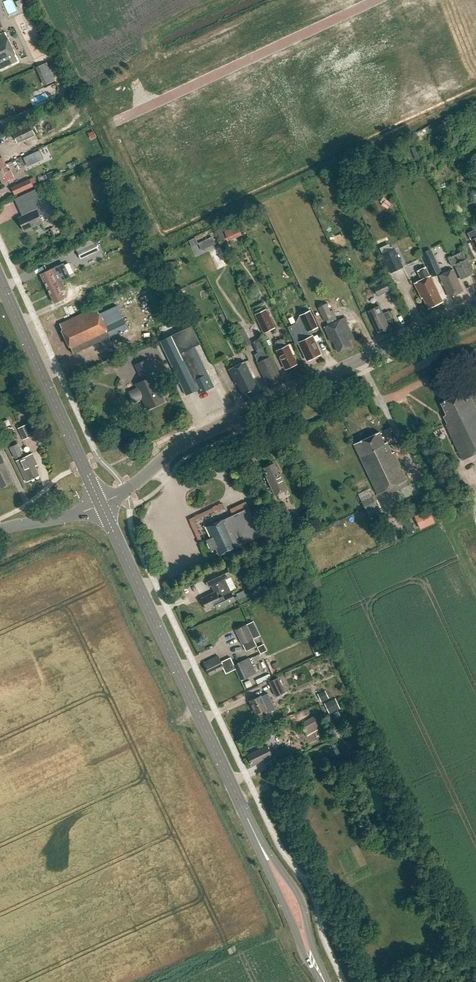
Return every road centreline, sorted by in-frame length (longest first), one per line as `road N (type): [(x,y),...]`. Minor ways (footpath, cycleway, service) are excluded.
road 1 (tertiary): [(102,505),(183,443),(475,306)]
road 2 (primary): [(260,846),(102,505)]
road 3 (residential): [(115,122),(378,0)]
road 4 (primary): [(102,505),(0,283)]
road 5 (track): [(219,0),(151,32),(131,68),(146,108)]
road 6 (primary): [(325,981),(292,886),(260,846)]
road 7 (primary): [(260,846),(323,981)]

